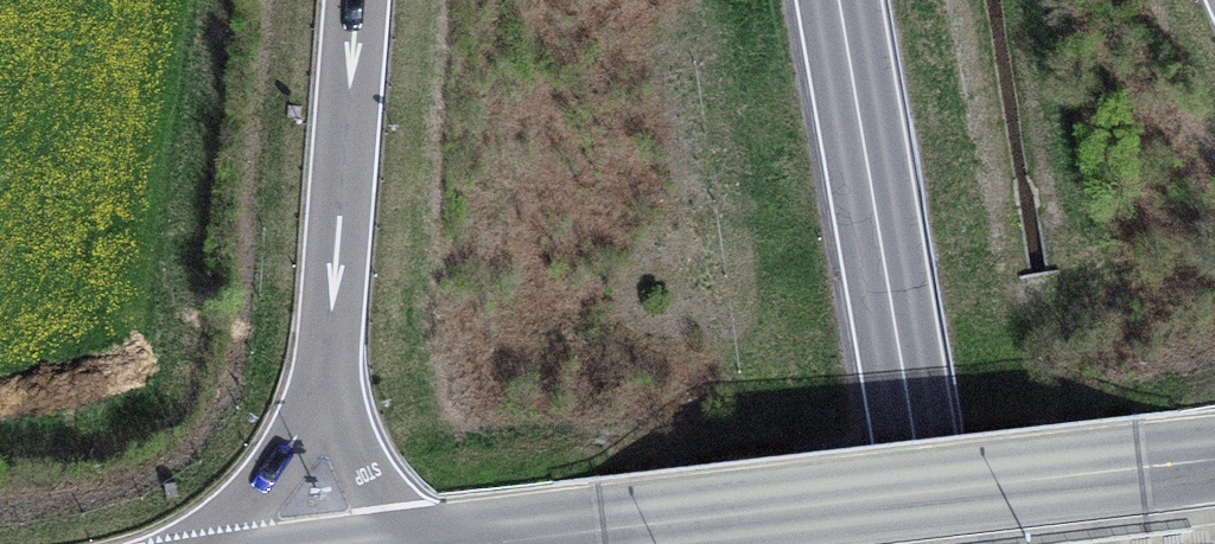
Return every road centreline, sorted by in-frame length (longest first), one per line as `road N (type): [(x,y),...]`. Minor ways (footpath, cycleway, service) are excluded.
road 1 (secondary): [(518,543),(1214,463)]
road 2 (trunk): [(840,0),(934,543)]
road 3 (trunk): [(358,0),(332,341)]
road 4 (trunk): [(332,341),(281,456),(205,543)]
road 5 (trunk): [(332,341),(336,407),(358,469),(427,543)]

